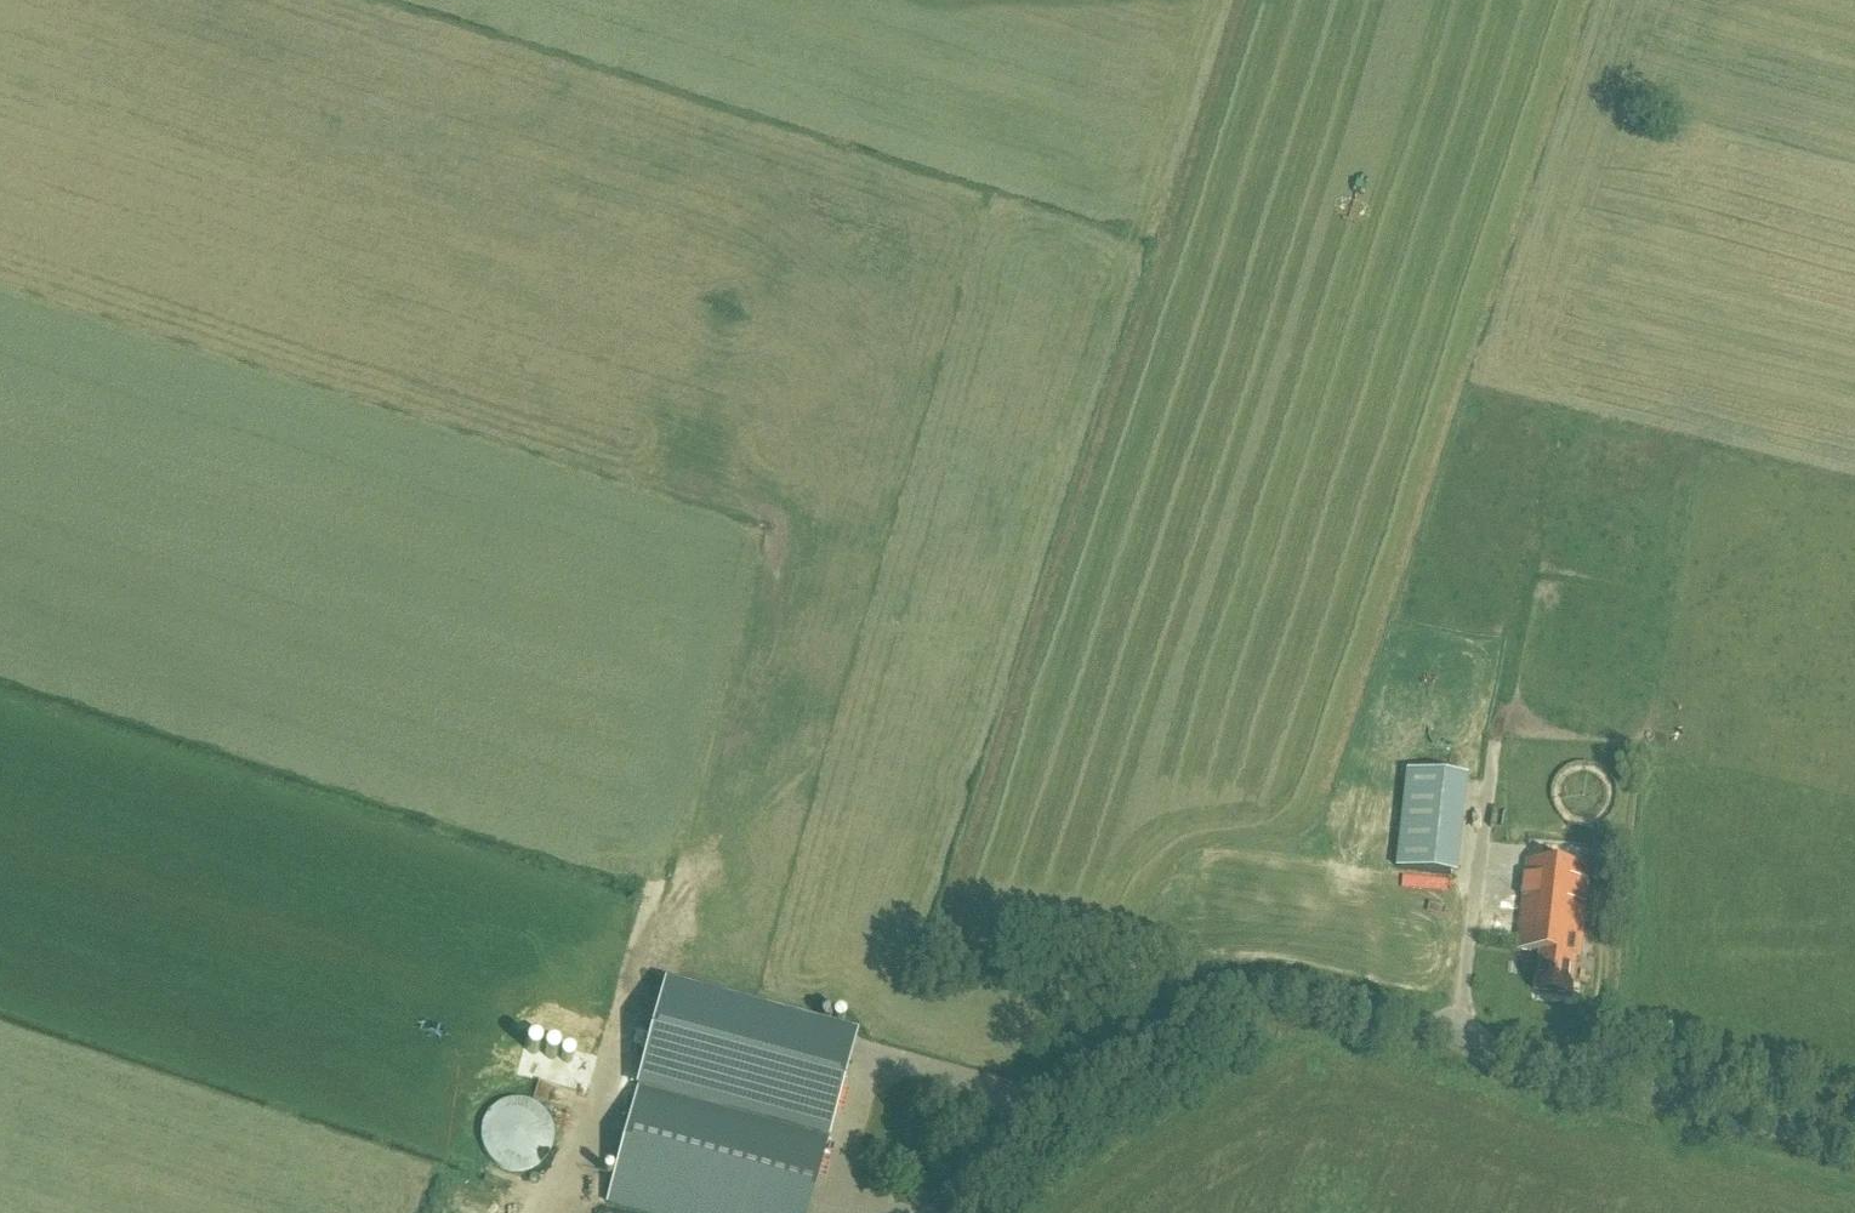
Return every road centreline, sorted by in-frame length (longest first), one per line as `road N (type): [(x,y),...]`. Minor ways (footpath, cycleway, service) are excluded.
road 1 (unclassified): [(942,1212),(960,1178),(1105,1046),(1174,1007),(1297,995),(1854,1138)]

